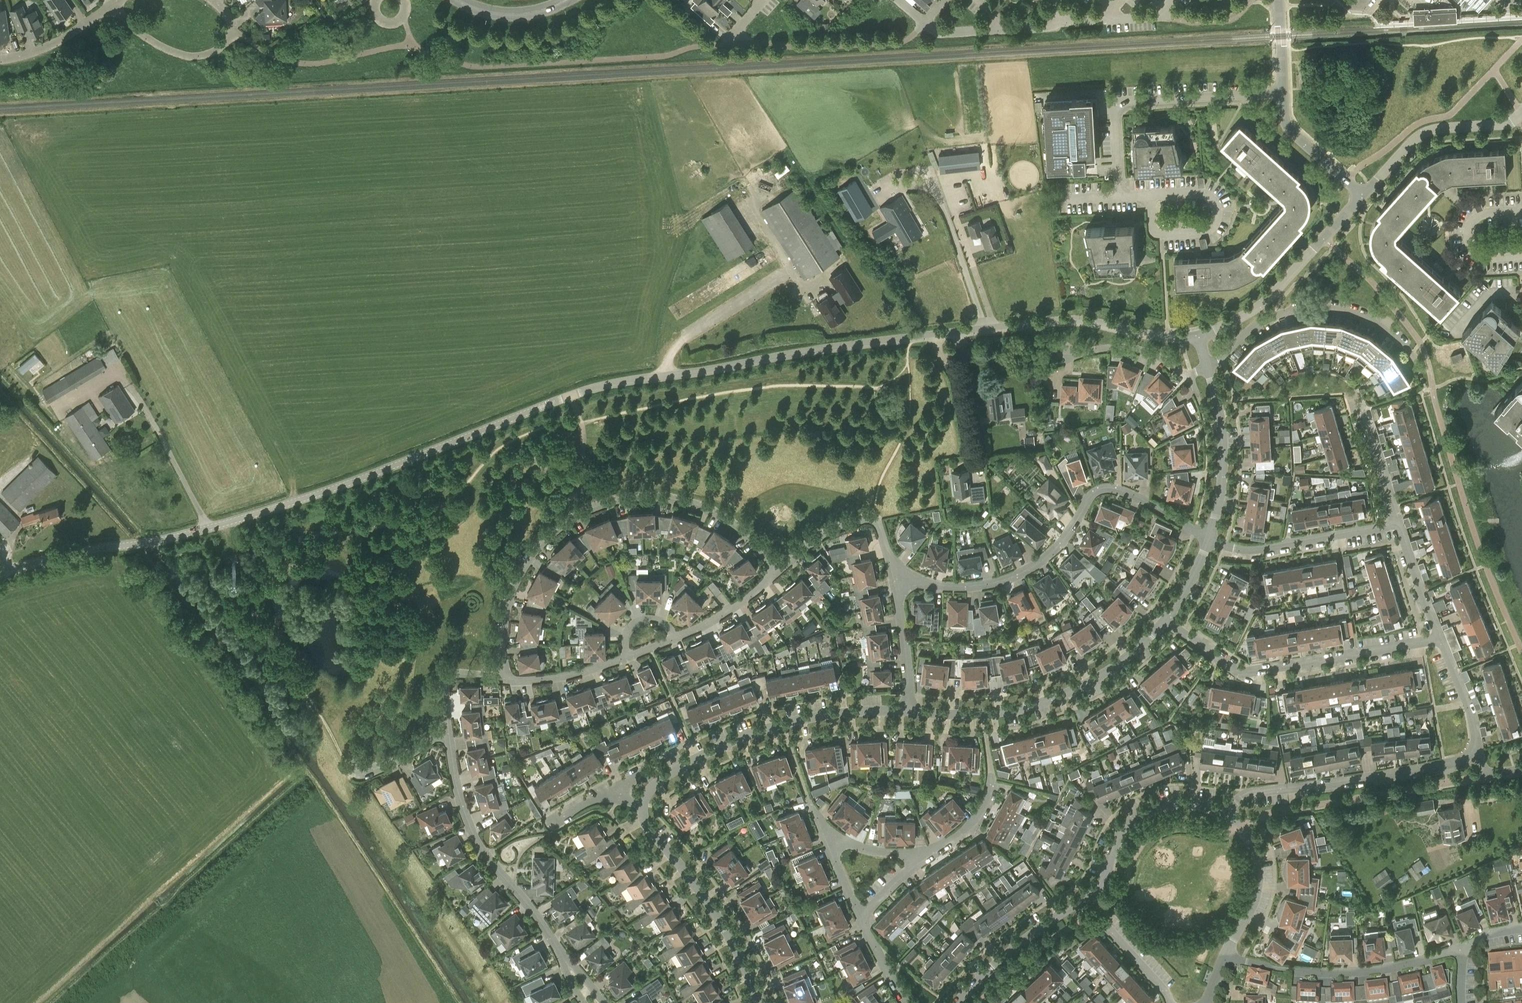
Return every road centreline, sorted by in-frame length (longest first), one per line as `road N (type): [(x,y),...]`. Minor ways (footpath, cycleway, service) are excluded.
road 1 (residential): [(571,396),(794,354),(1036,323),(1084,321),(1200,337)]
road 2 (unclassified): [(0,574),(301,500),(571,396)]
road 3 (residential): [(777,572),(751,540),(704,508),(651,497),(601,505),(557,529),(520,573),(506,613),(505,679)]
road 4 (tertiary): [(957,1002),(1019,944),(1098,893),(1119,838),(1140,814),(1184,802),(1228,812),(1241,825)]
road 5 (residential): [(896,582),(961,588),(1009,579),(1058,547),(1091,495),(1104,488),(1209,538)]
road 6 (residential): [(1442,639),(1239,673),(1167,620)]
road 7 (tertiary): [(644,804),(677,769),(761,731),(825,715),(909,711)]
road 8 (tertiary): [(909,711),(987,714),(1059,698),(1122,662),(1167,620)]
road 9 (residential): [(564,958),(471,829),(447,729)]
road 10 (residential): [(1120,198),(1117,103),(1283,95)]
road 11 (residential): [(1417,370),(1397,338),(1376,324),(1323,308),(1276,315),(1207,367)]
road 12 (residential): [(1461,950),(1337,972),(1225,956)]
road 13 (residential): [(1248,794),(1463,763),(1476,747)]
road 14 (tertiary): [(760,1002),(706,899),(647,828),(644,804)]
road 15 (tertiary): [(1200,337),(1264,303),(1361,197)]
road 16 (residential): [(1209,538),(1254,548),(1400,526)]
road 17 (tertiary): [(1361,197),(1427,131),(1500,125),(1521,114)]
road 18 (tertiary): [(1209,538),(1222,460),(1207,367)]
road 19 (residential): [(113,4),(144,37),(179,55),(214,51),(233,33)]
road 20 (residential): [(1152,197),(1153,235),(1192,235),(1216,225),(1219,210),(1197,195)]
road 21 (residential): [(1188,375),(1156,356),(1111,350),(1071,357),(1067,375)]
road 22 (tertiary): [(1225,956),(1259,880),(1241,825)]
road 23 (residential): [(1400,526),(1359,399)]
road 24 (tertiary): [(1361,197),(1289,128),(1283,95)]
road 25 (residential): [(1521,257),(1480,257),(1468,233),(1480,216),(1521,212)]
road 26 (residential): [(909,711),(896,582)]
road 27 (residential): [(113,4),(40,50),(0,59)]
road 28 (residential): [(505,679),(558,677),(627,657)]
road 29 (residential): [(673,638),(717,617),(777,572)]
road 30 (residential): [(1442,639),(1400,526)]

